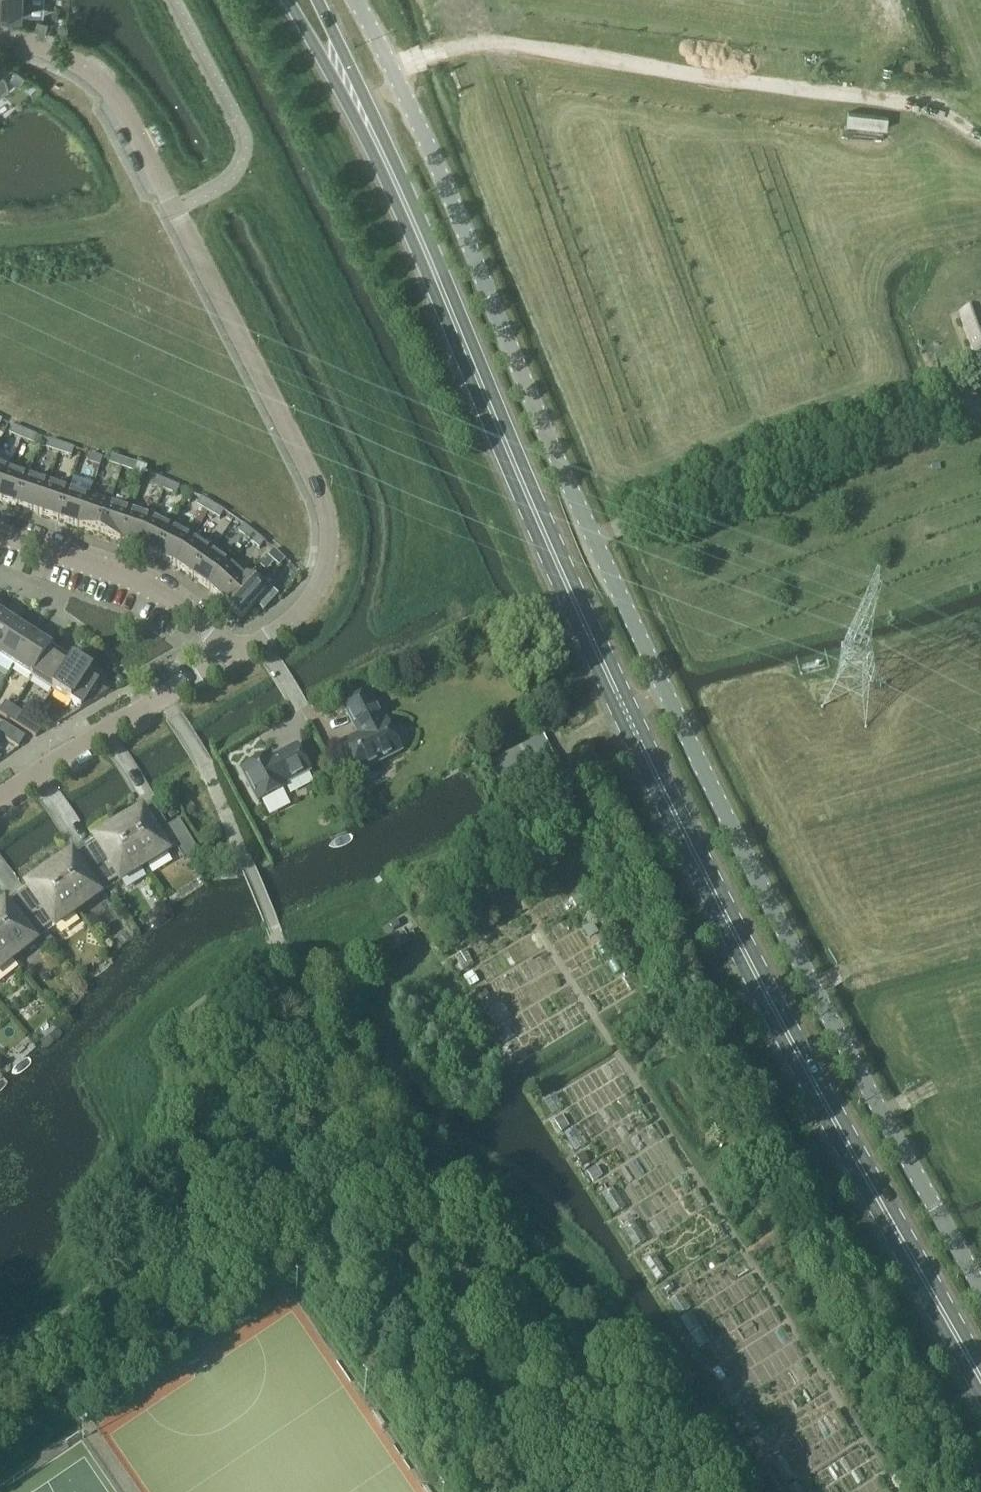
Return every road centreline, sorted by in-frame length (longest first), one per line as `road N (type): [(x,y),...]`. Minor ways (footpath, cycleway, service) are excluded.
road 1 (residential): [(234,655),(309,603),(327,574),(324,502),(177,207),(99,76),(0,33)]
road 2 (unclassified): [(670,695),(357,0)]
road 3 (secondary): [(980,1378),(626,713)]
road 4 (unclassified): [(524,1491),(415,1281),(334,1221),(301,1209),(267,1213),(0,1397)]
road 5 (unclassified): [(980,1288),(797,956),(670,695)]
road 6 (secondary): [(626,713),(390,166)]
road 7 (track): [(395,69),(463,47),(525,47),(980,109)]
road 8 (residential): [(234,655),(201,618),(148,582),(0,531)]
road 9 (secondary): [(291,0),(390,166)]
road 10 (residential): [(162,697),(0,800)]
road 11 (secondary): [(390,166),(314,0)]

